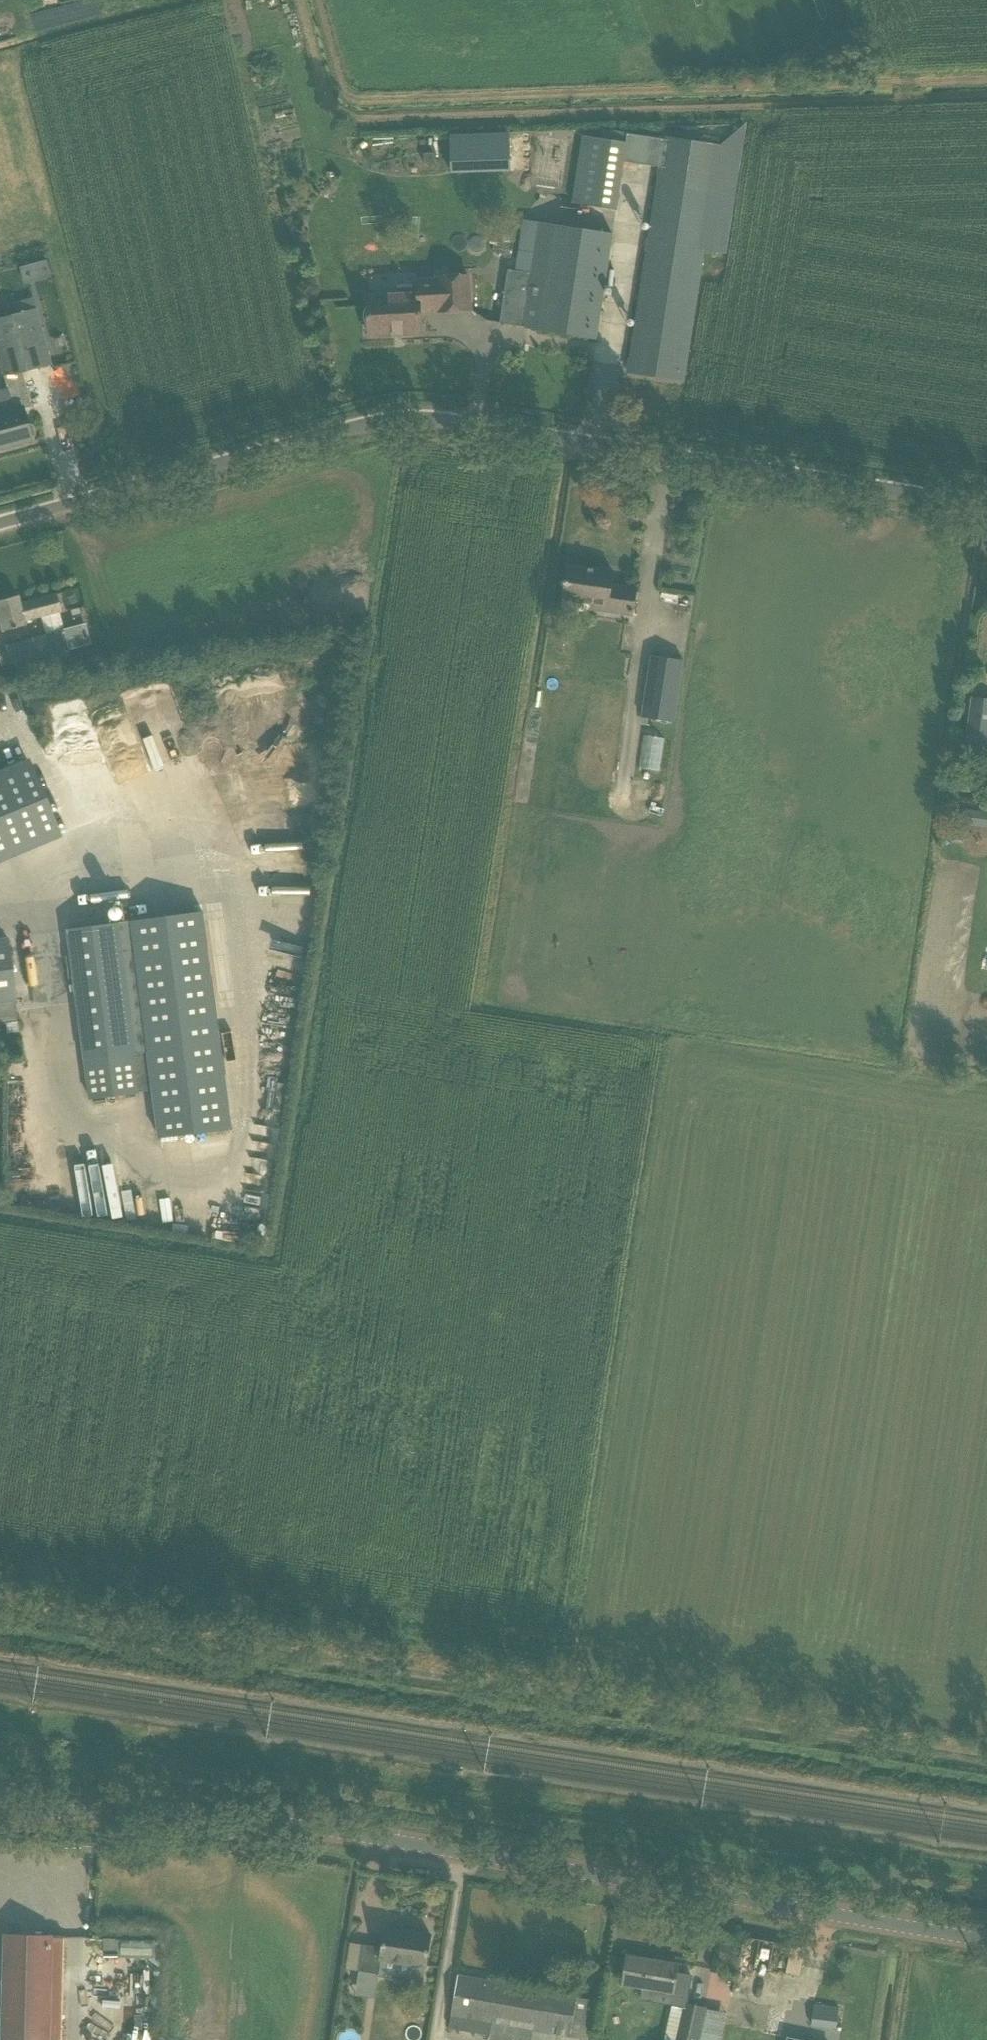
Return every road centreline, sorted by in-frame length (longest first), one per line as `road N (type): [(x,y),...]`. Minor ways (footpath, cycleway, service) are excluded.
road 1 (unclassified): [(986,508),(480,430),(400,431),(0,526)]
road 2 (track): [(0,1623),(986,1774)]
road 3 (tertiary): [(986,1939),(293,1824),(179,1813),(0,1812)]

